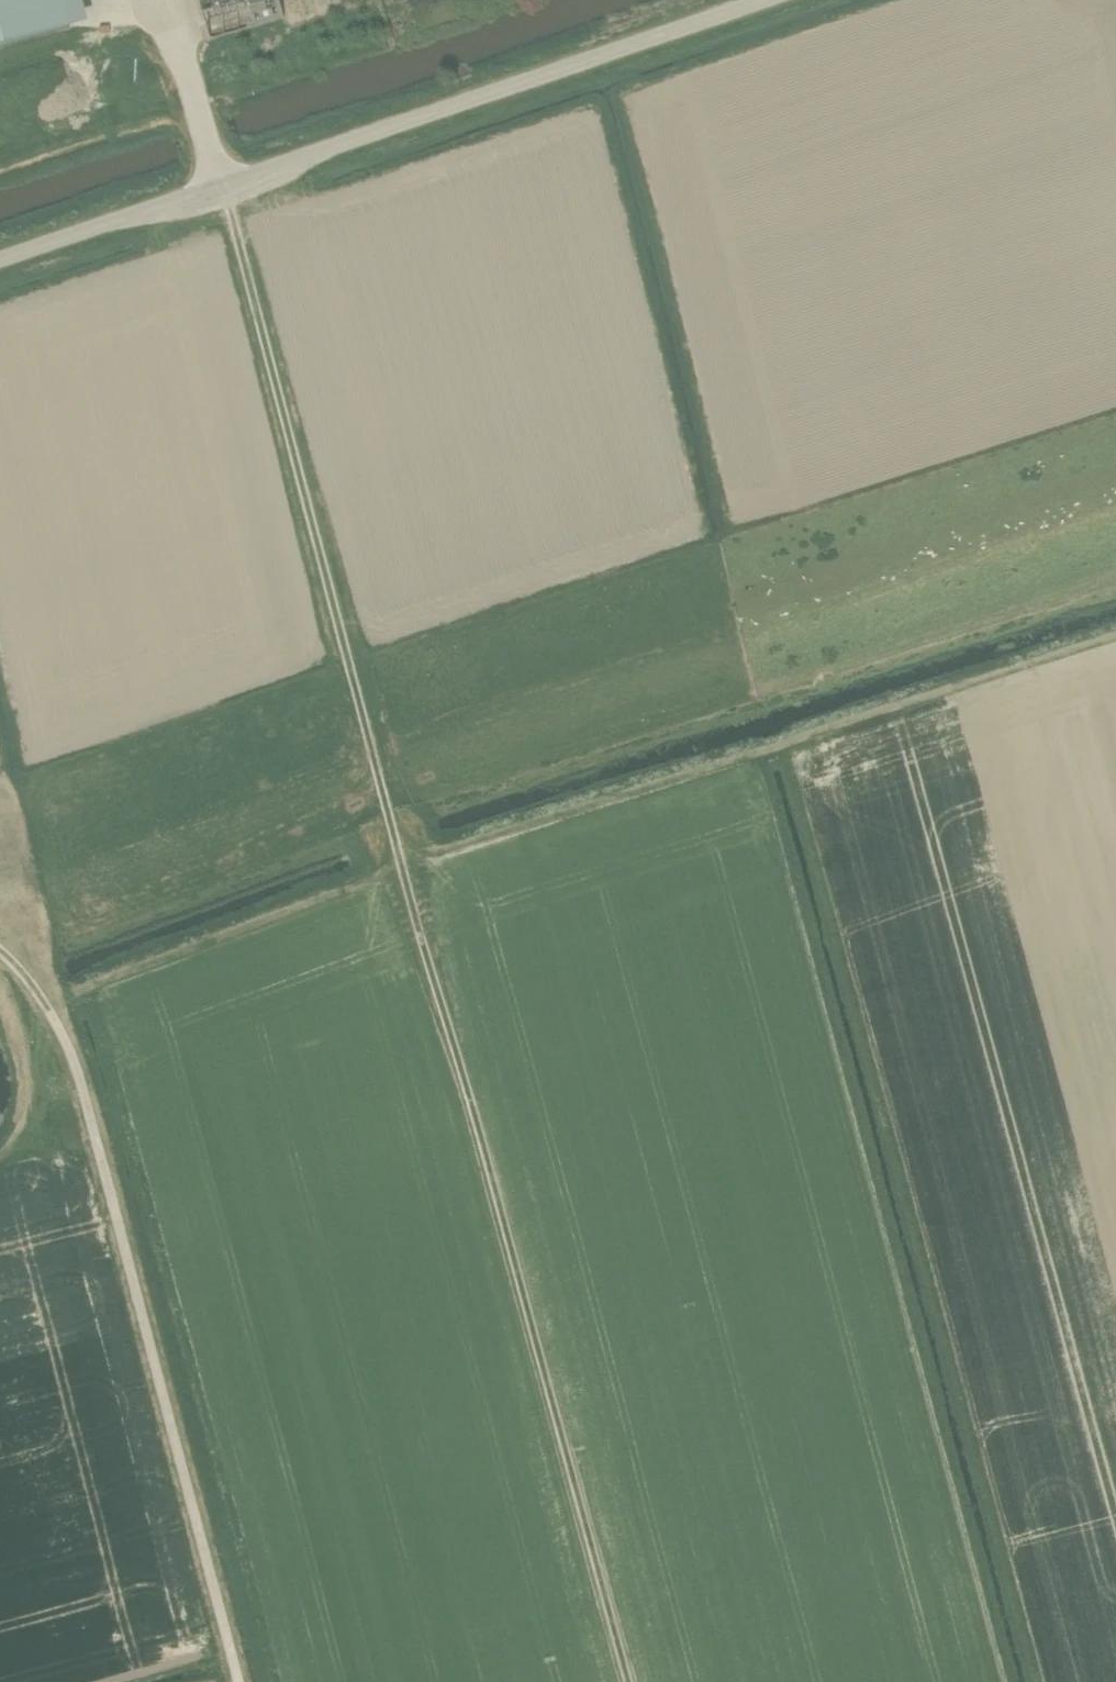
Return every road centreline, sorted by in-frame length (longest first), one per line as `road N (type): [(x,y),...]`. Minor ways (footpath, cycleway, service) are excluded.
road 1 (unclassified): [(0,256),(762,0)]

